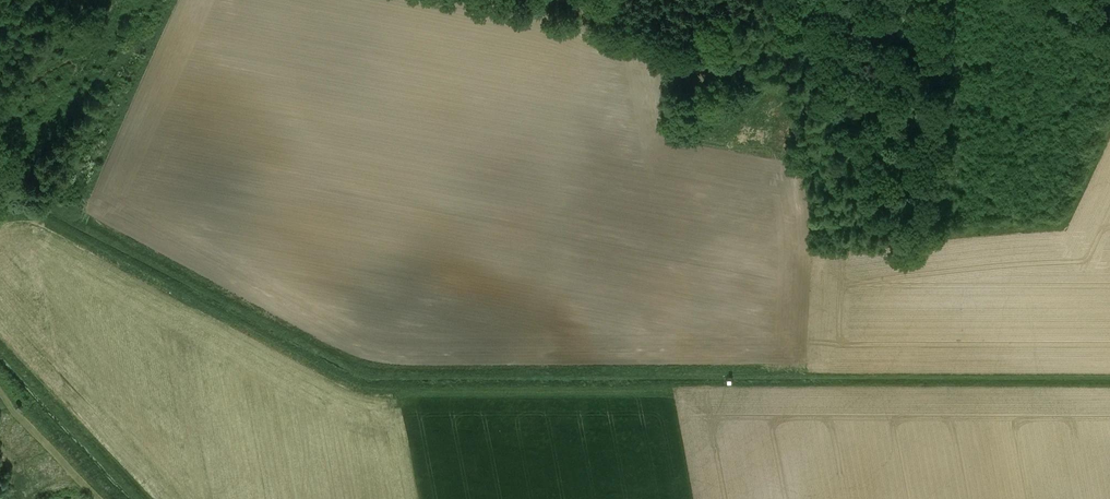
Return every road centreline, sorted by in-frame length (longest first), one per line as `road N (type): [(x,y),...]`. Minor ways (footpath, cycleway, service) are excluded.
road 1 (track): [(99,498),(0,391)]

